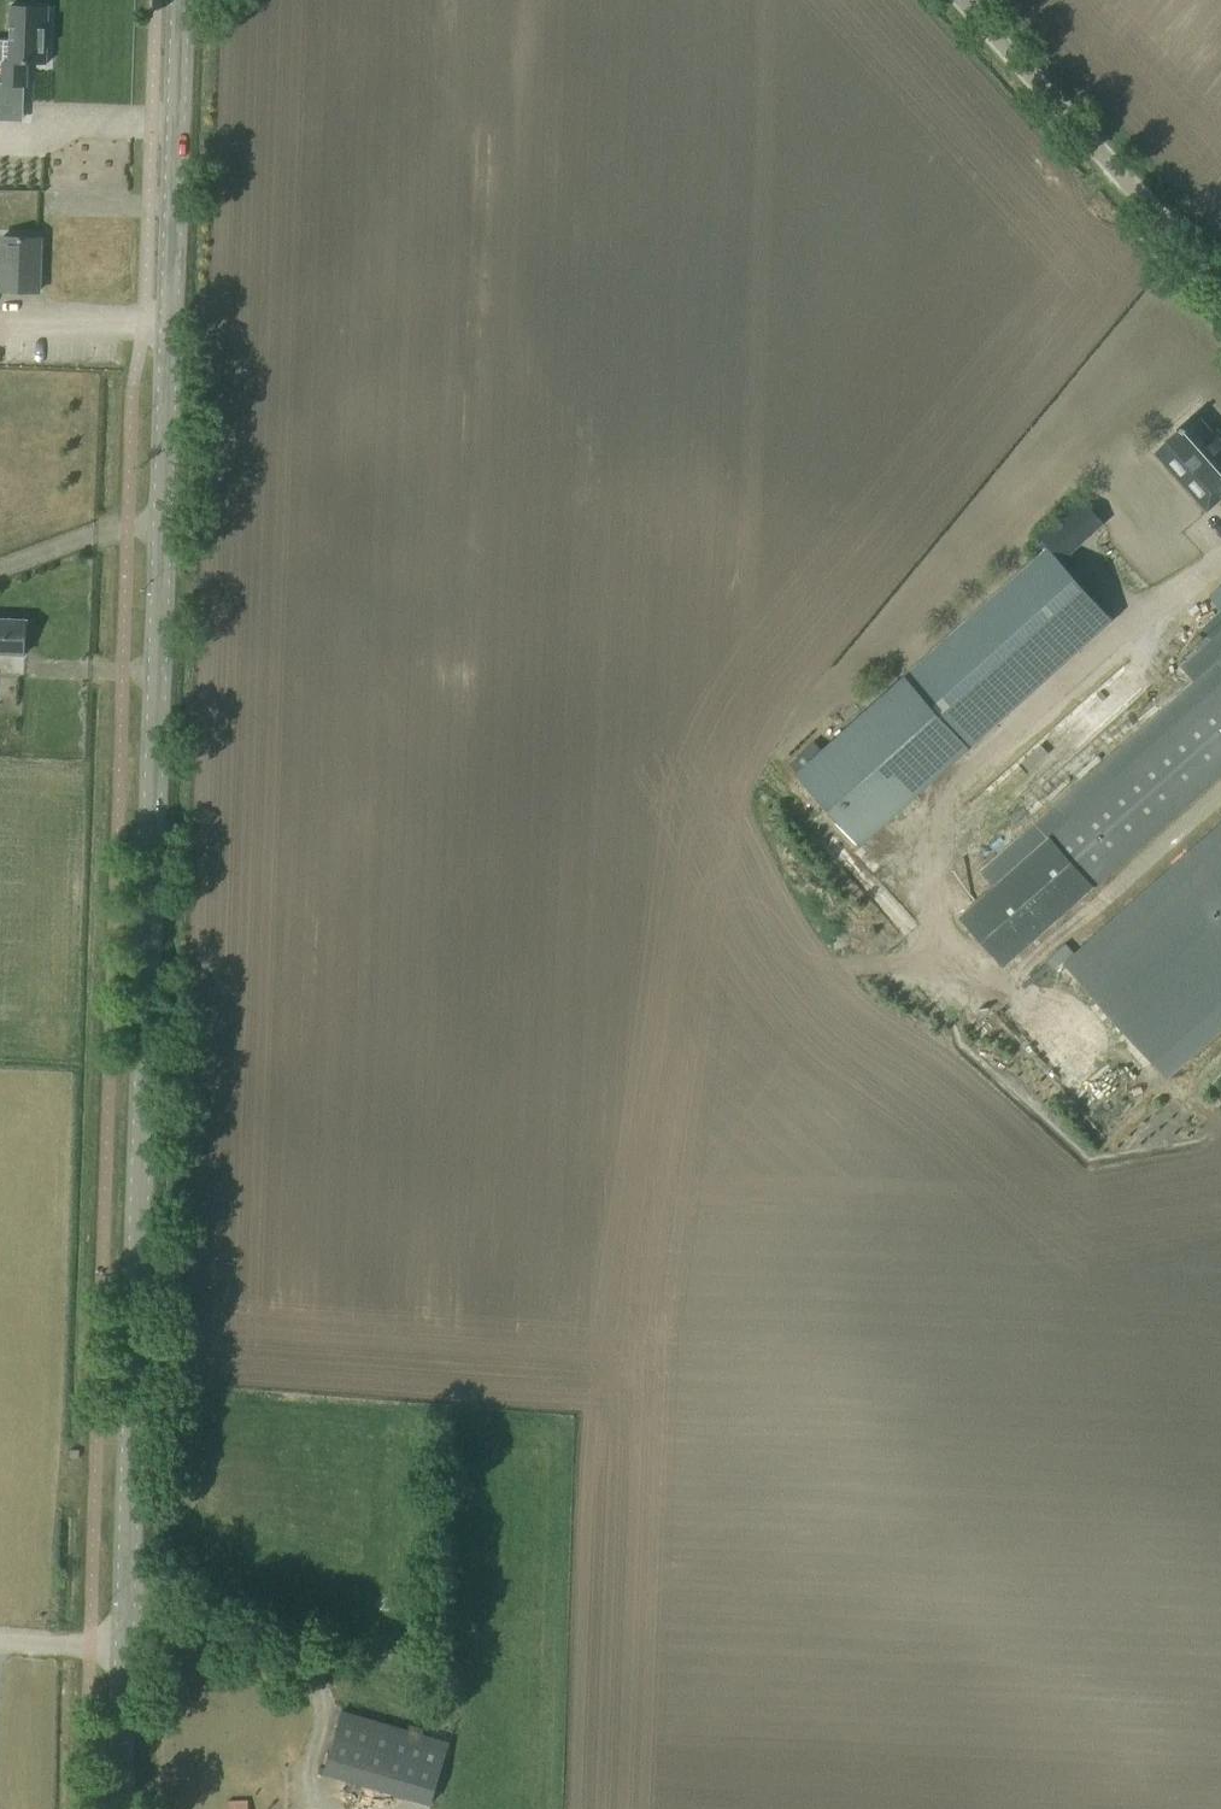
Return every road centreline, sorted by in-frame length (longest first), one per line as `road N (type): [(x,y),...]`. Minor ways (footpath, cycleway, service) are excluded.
road 1 (secondary): [(119,1808),(182,0)]
road 2 (unclassified): [(1220,271),(976,0)]

